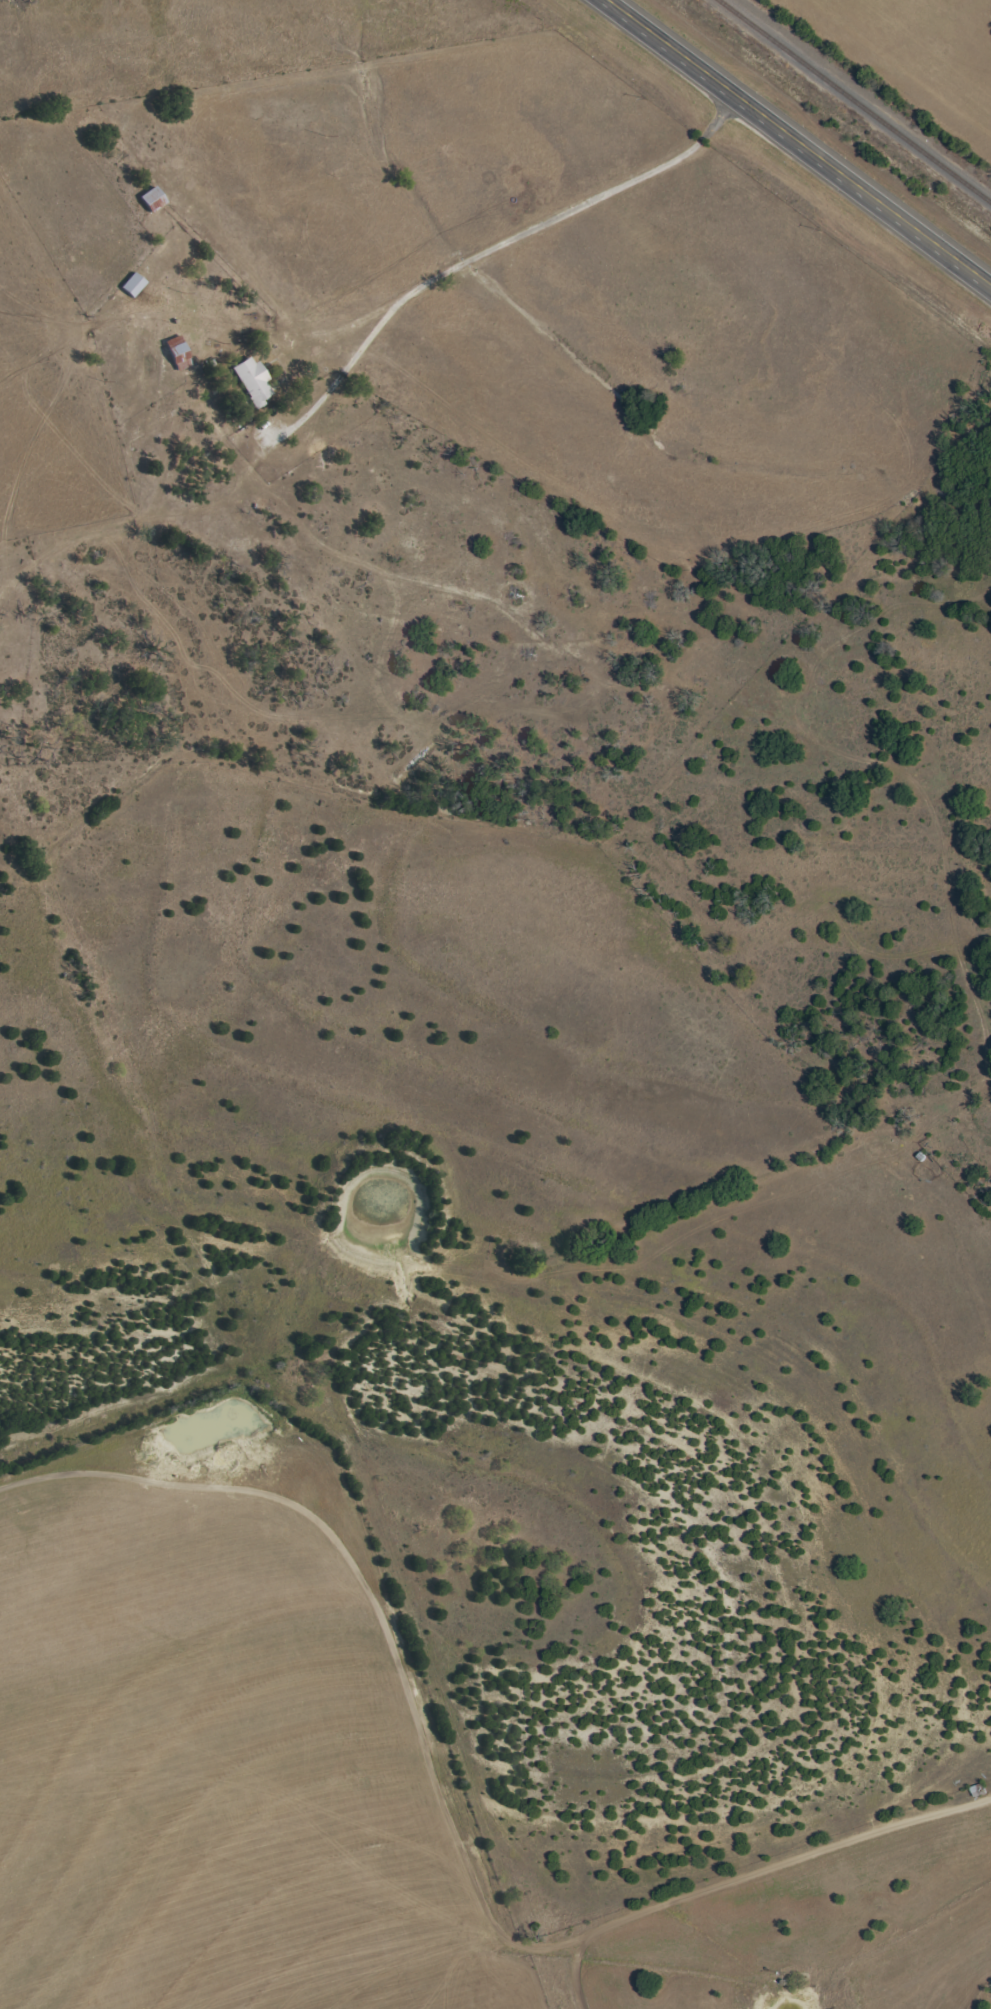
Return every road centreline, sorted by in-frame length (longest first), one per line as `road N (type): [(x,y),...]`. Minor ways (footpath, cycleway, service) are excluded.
road 1 (trunk): [(990,284),(607,0)]
road 2 (track): [(0,585),(69,536),(209,502),(231,490),(268,444)]

